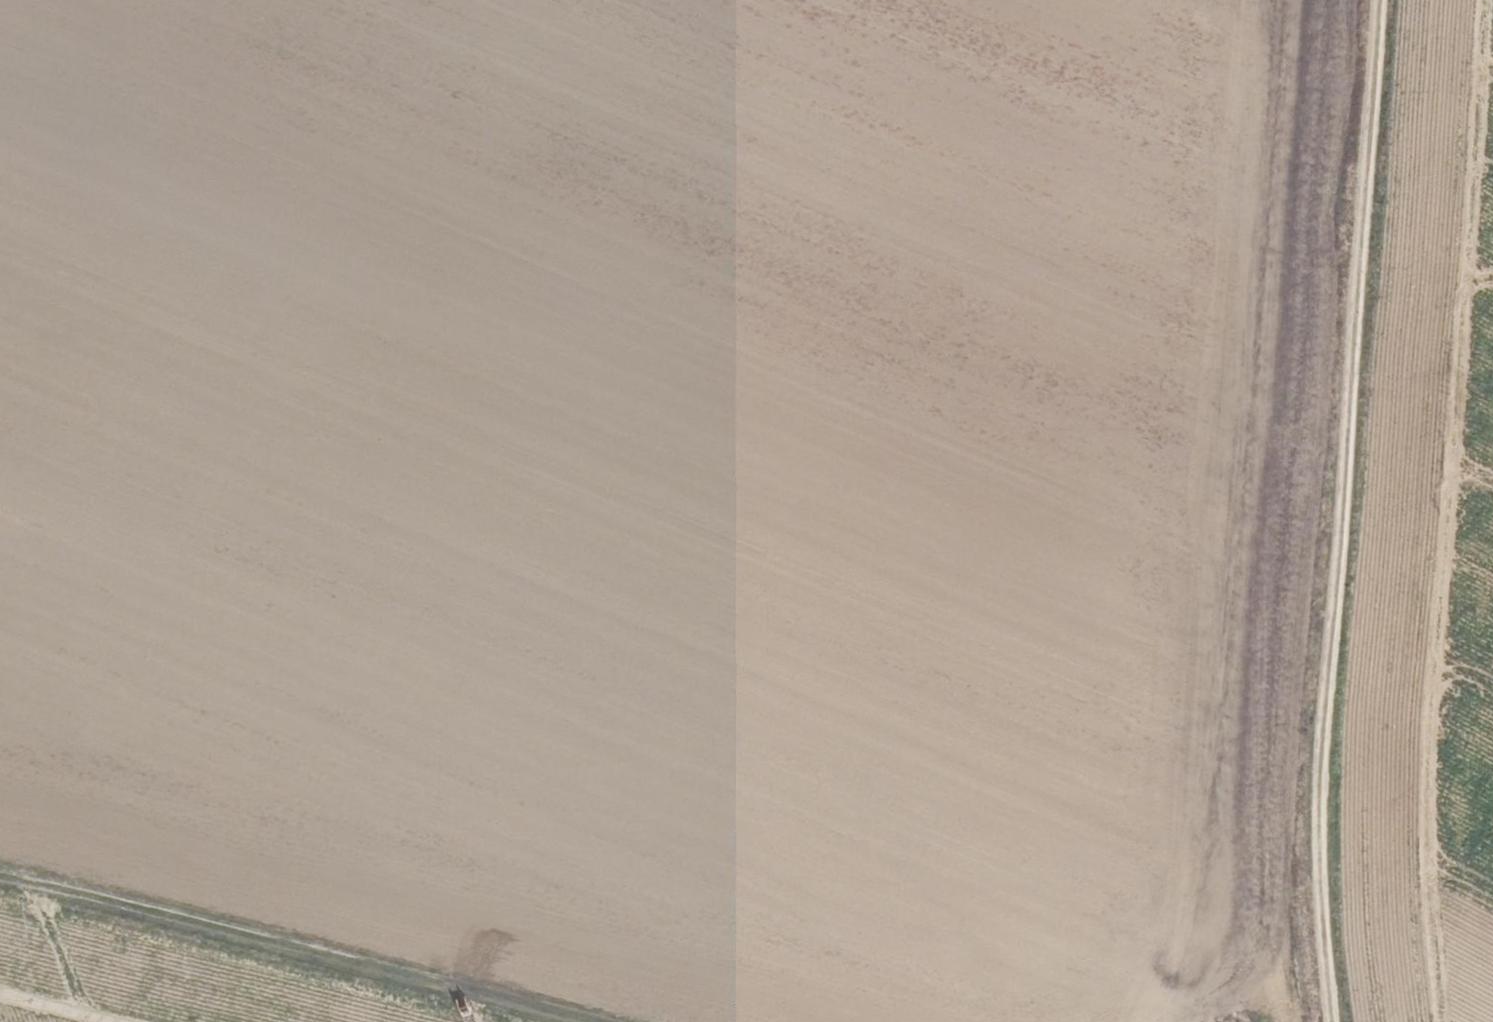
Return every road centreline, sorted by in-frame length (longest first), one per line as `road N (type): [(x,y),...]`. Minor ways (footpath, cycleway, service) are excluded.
road 1 (track): [(1359,0),(1315,812),(1337,1021)]
road 2 (track): [(0,878),(575,1021)]

